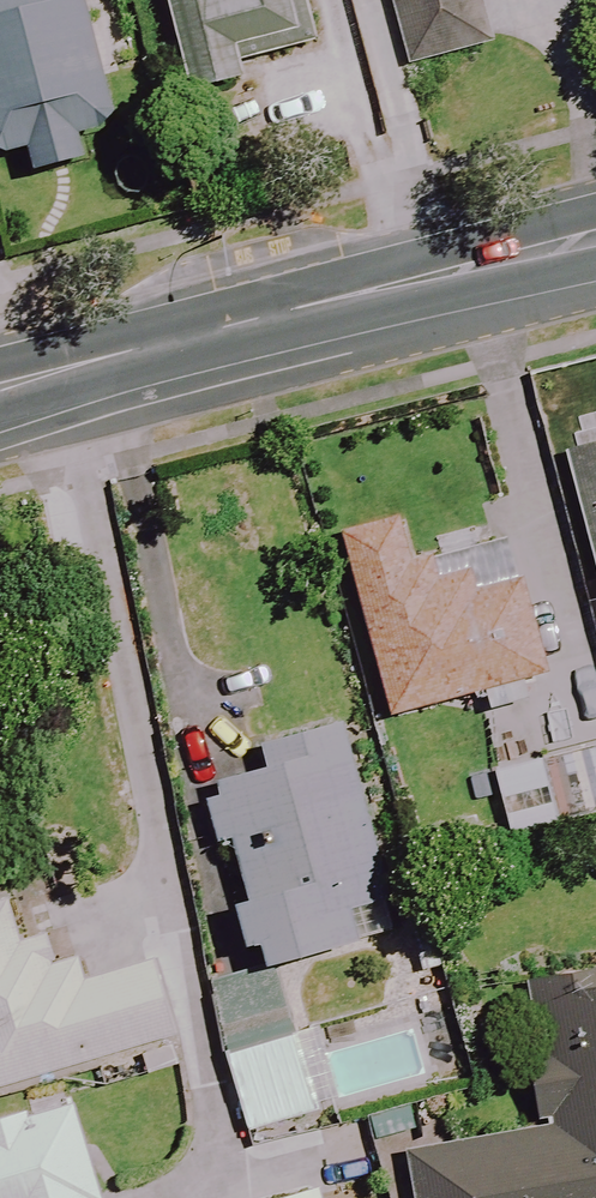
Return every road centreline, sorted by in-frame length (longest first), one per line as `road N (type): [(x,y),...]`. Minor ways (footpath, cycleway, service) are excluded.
road 1 (secondary): [(0,389),(314,304),(595,245)]

